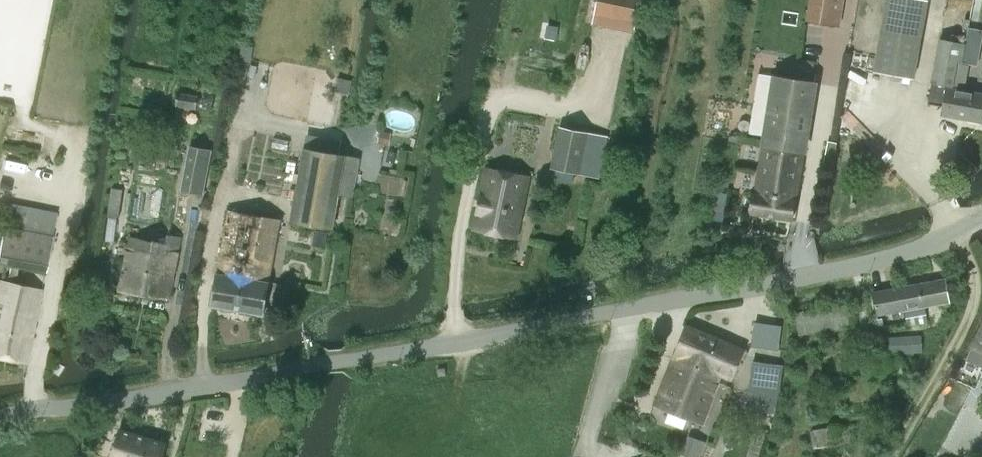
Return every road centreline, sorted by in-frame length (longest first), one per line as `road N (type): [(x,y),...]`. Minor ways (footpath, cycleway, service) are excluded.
road 1 (unclassified): [(315,362),(807,271),(921,240),(981,212)]
road 2 (unclassified): [(315,362),(0,407)]

